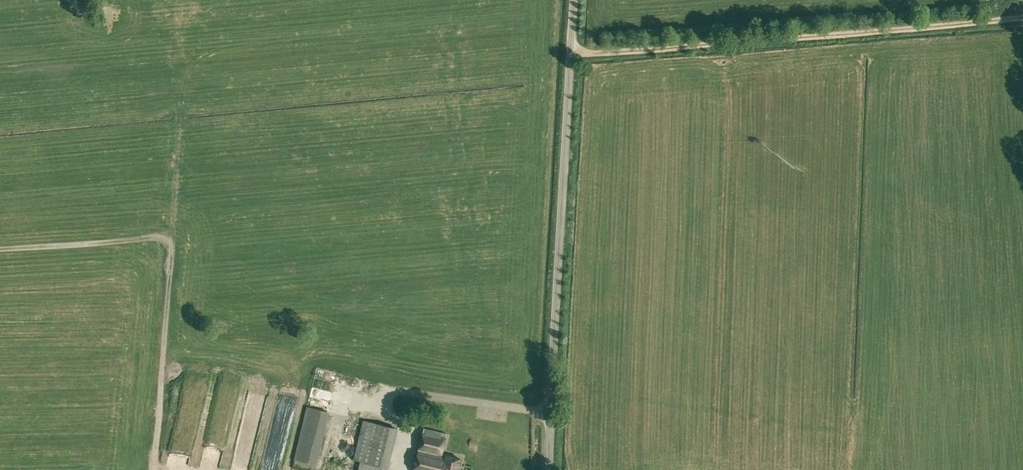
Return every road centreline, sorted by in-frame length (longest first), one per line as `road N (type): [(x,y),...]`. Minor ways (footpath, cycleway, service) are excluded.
road 1 (unclassified): [(550,469),(549,352),(573,0)]
road 2 (track): [(569,53),(1022,18)]

